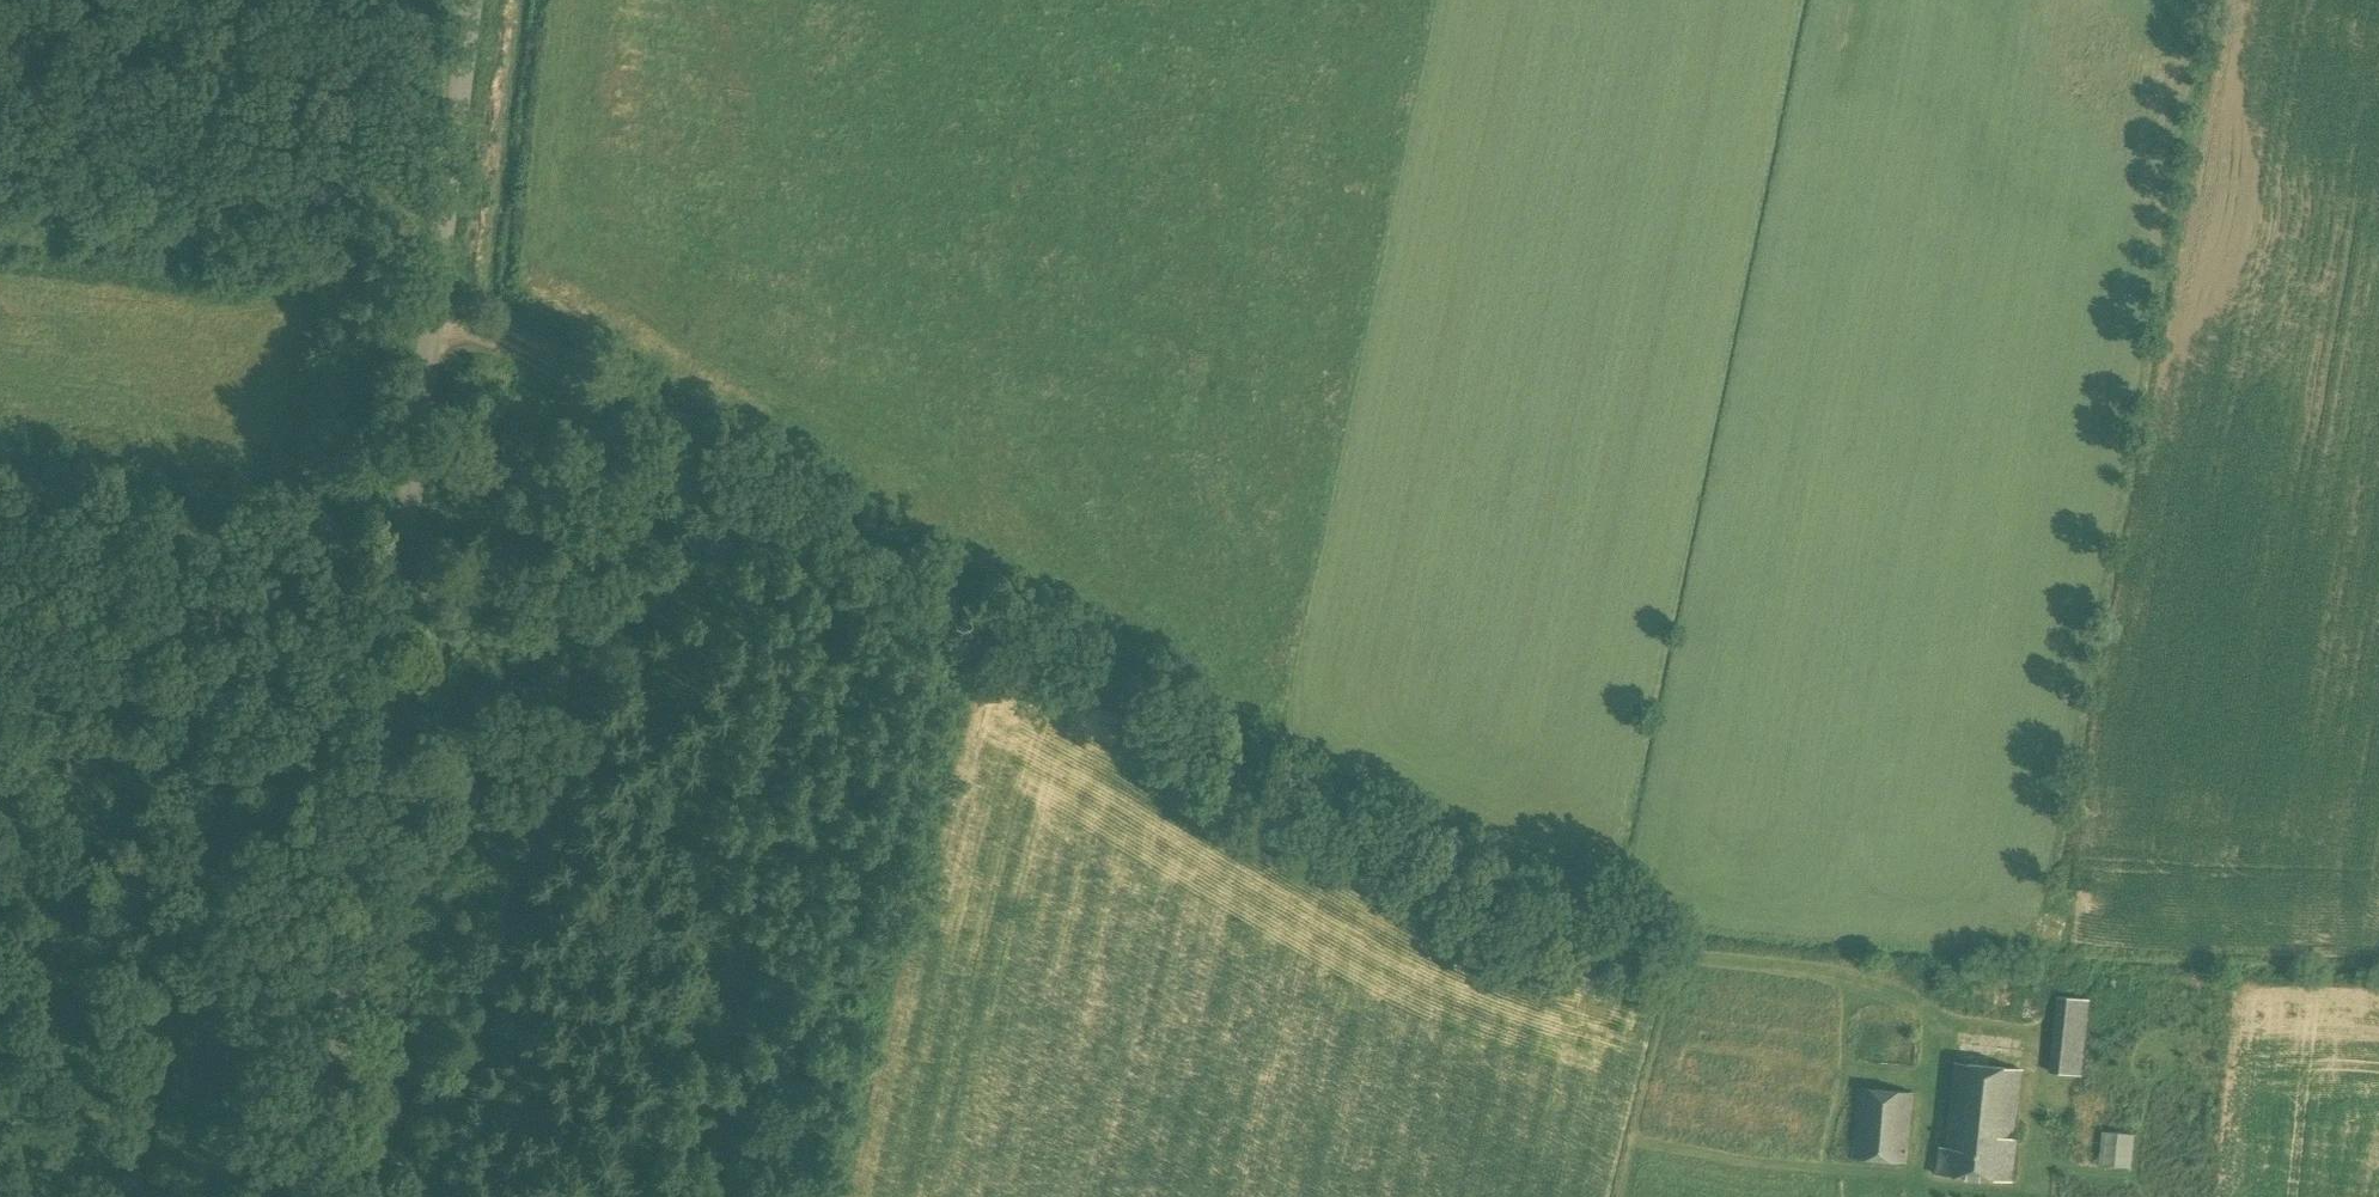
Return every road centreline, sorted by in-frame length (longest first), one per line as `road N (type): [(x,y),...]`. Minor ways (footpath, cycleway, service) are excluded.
road 1 (tertiary): [(320,1196),(471,0)]

